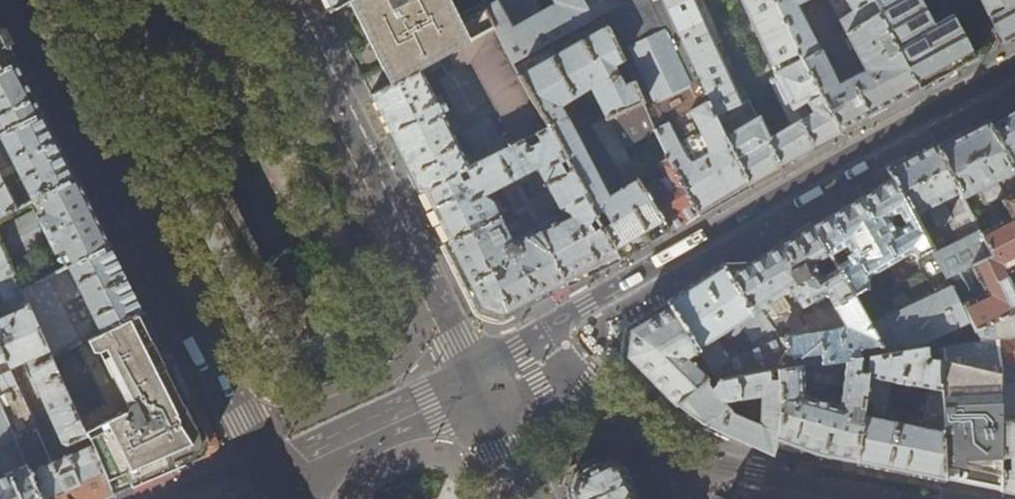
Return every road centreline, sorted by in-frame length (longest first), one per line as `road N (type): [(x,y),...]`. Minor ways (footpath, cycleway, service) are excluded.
road 1 (residential): [(1014,73),(551,326)]
road 2 (residential): [(25,0),(259,460)]
road 3 (residential): [(472,374),(283,0)]
road 4 (tertiary): [(472,374),(299,451),(259,460)]
road 5 (residential): [(652,451),(869,498)]
road 6 (tertiary): [(534,498),(472,374)]
road 7 (residential): [(472,374),(520,397),(580,363)]

